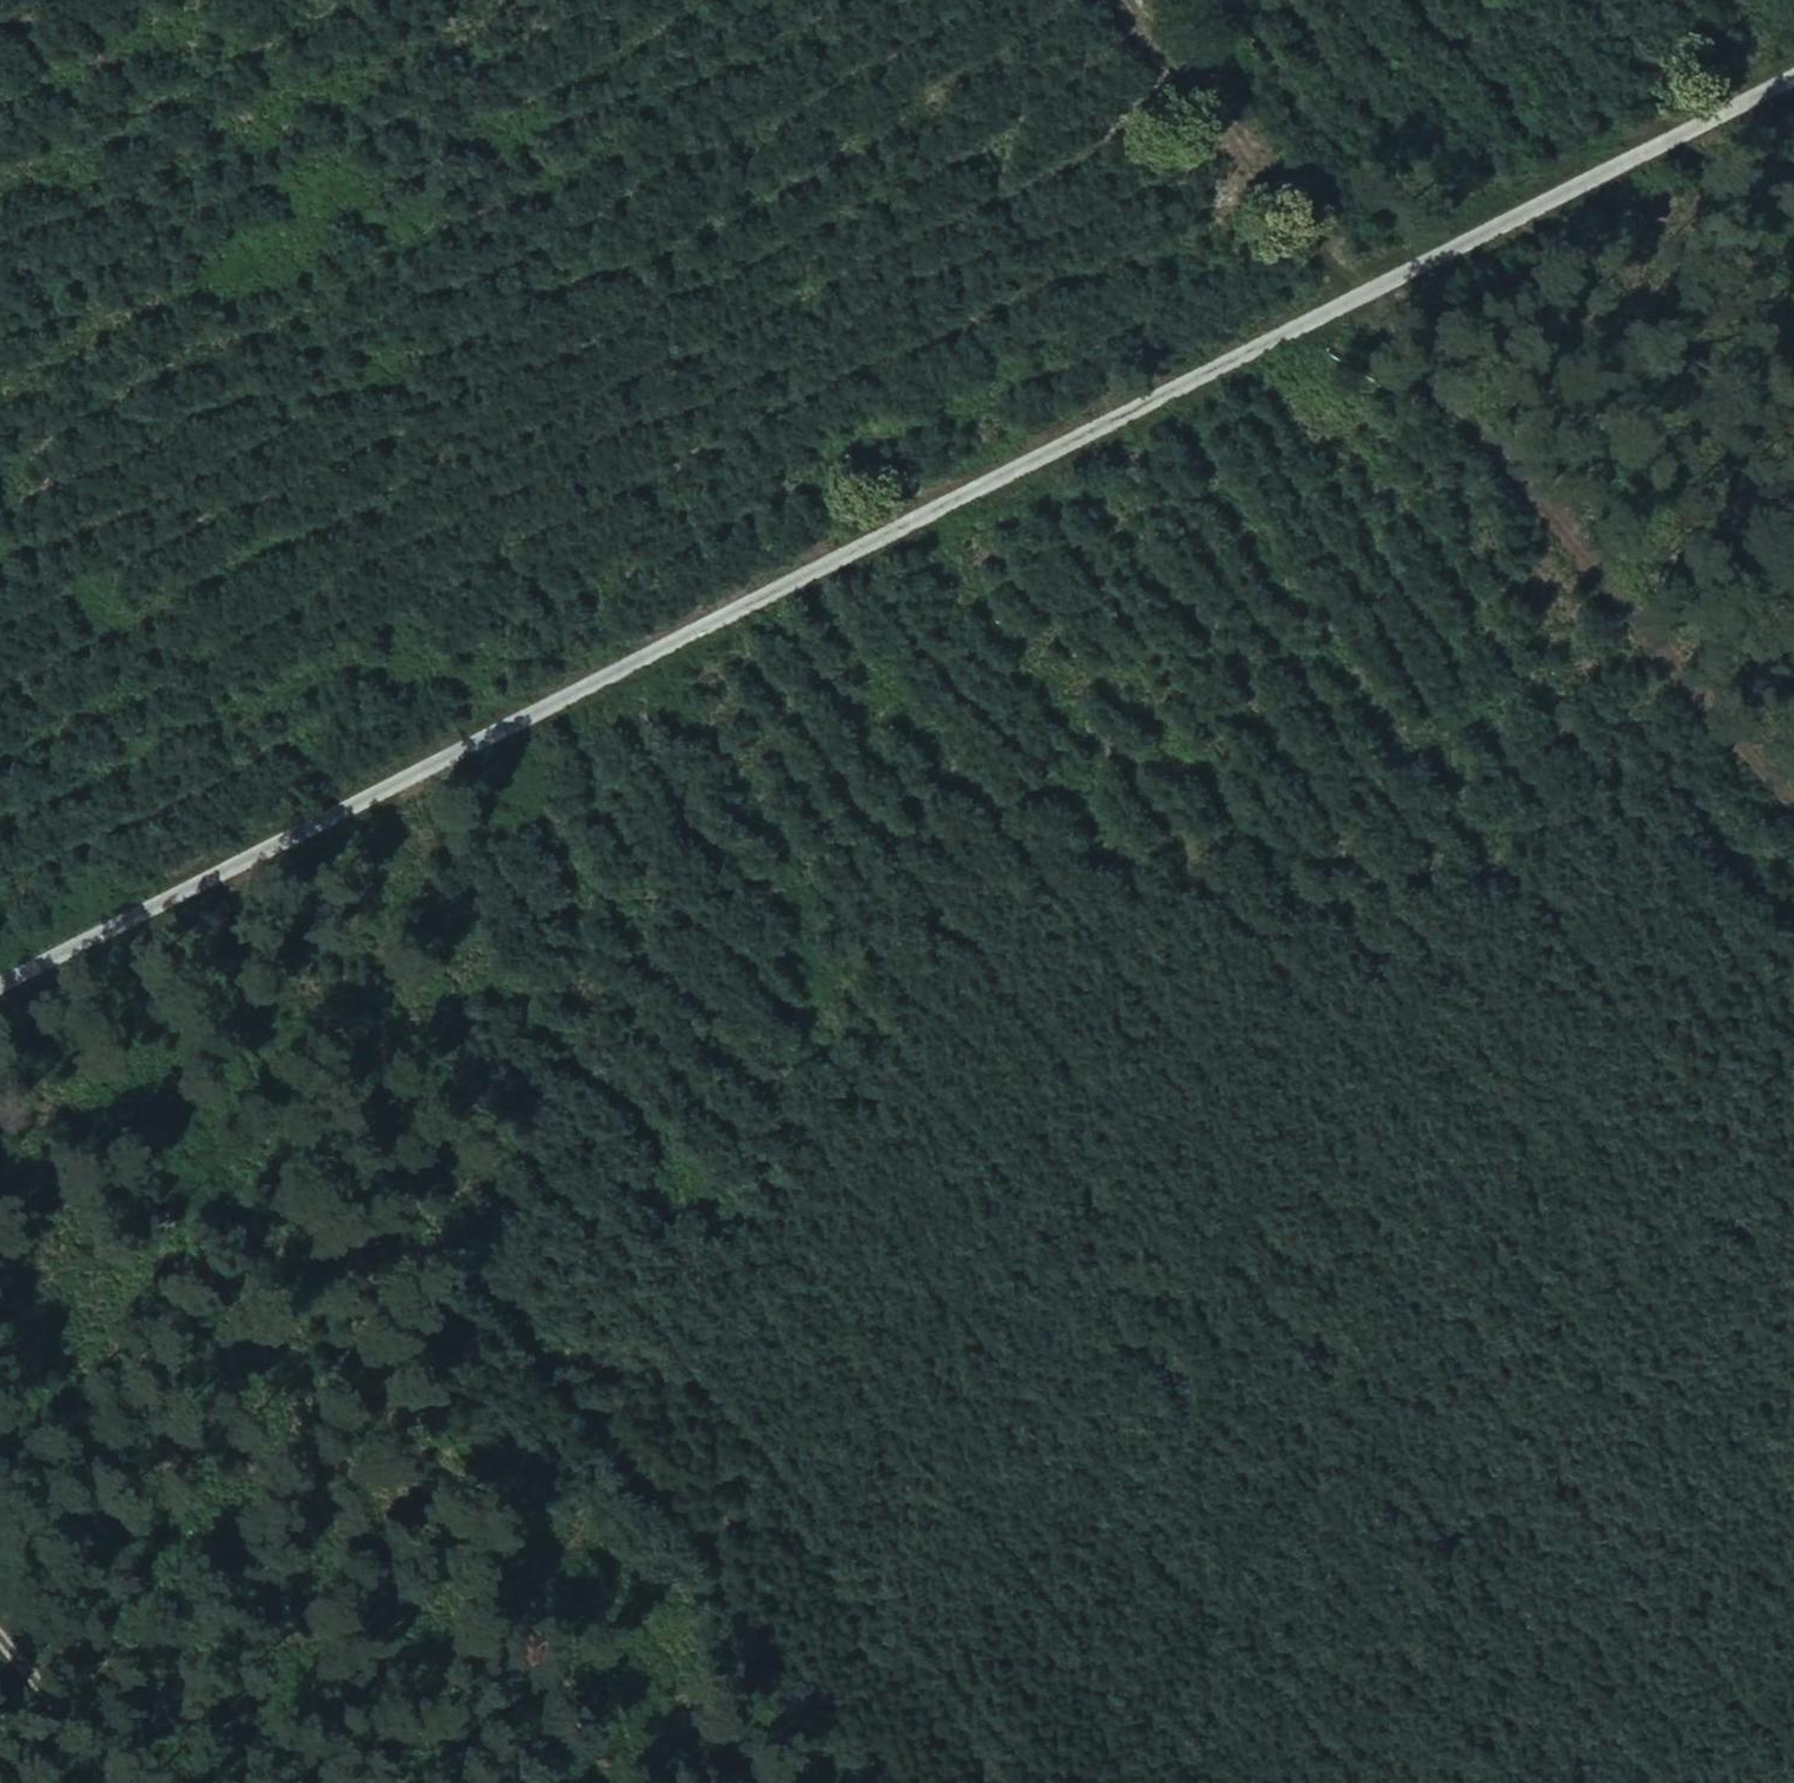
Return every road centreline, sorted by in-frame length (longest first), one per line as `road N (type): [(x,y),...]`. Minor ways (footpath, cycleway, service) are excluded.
road 1 (track): [(1793,77),(0,987)]
road 2 (track): [(1380,287),(1130,0)]
road 3 (track): [(0,1635),(124,1782)]

